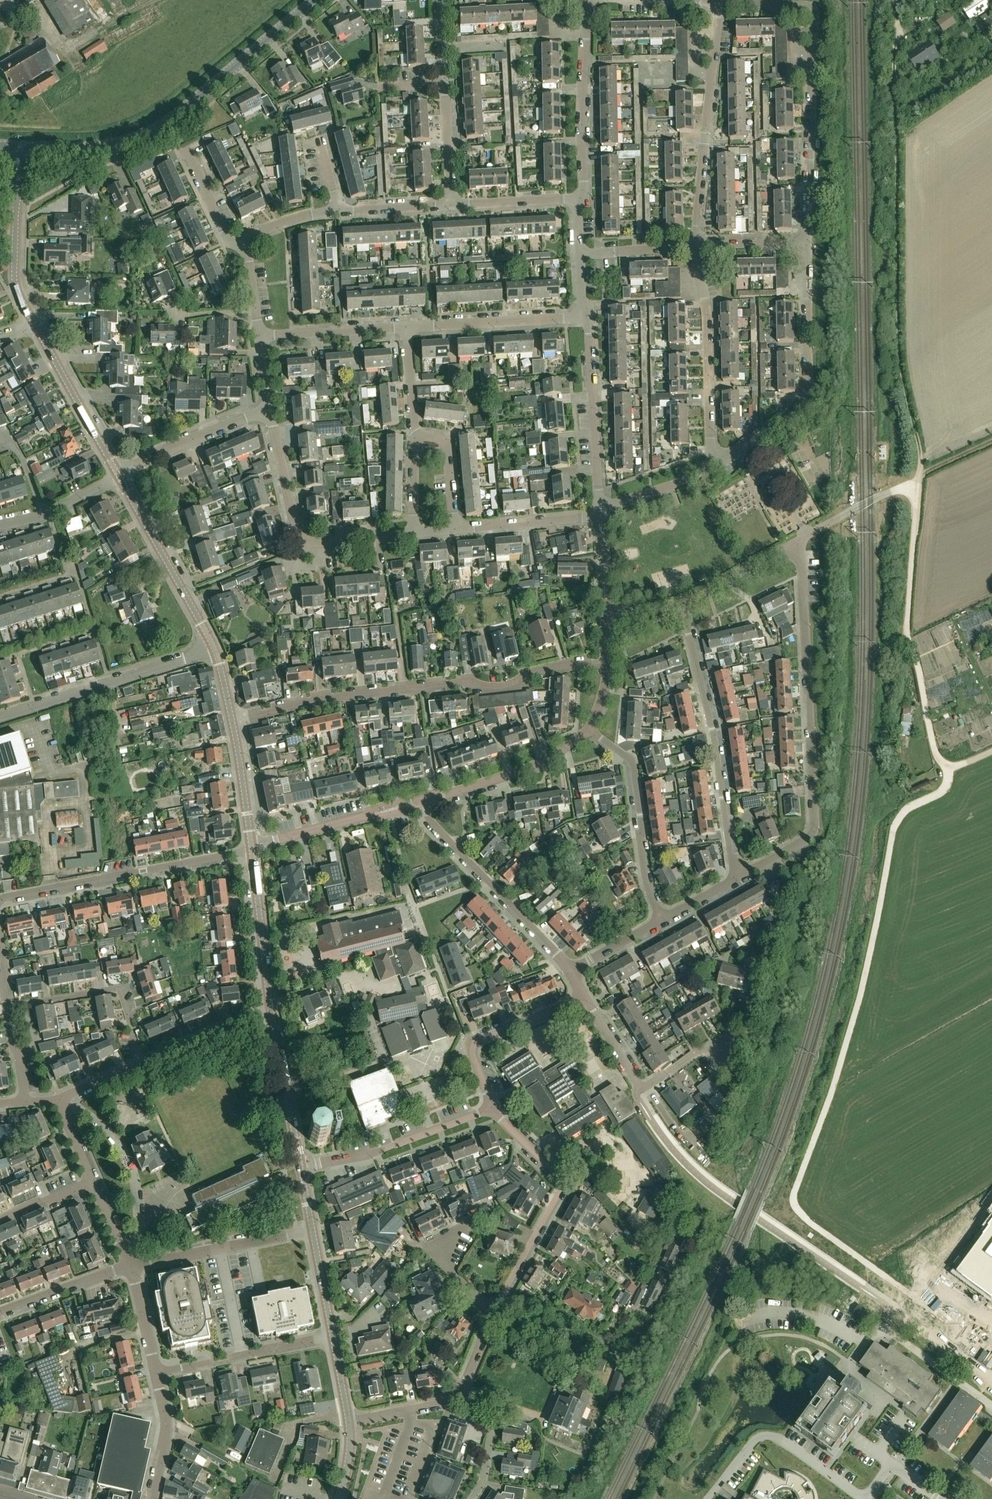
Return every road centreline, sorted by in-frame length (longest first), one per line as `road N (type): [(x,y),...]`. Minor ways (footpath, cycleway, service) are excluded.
road 1 (track): [(948,766),(943,789),(895,825),(849,1035),(793,1194),(807,1220),(879,1271)]
road 2 (track): [(915,483),(919,447),(898,343),(892,0)]
road 3 (residential): [(231,719),(346,693),(607,661)]
road 4 (residential): [(735,877),(814,830),(801,566),(786,547)]
road 5 (unclassified): [(20,147),(84,148),(142,137),(313,0)]
road 6 (residential): [(806,245),(812,16),(798,5),(721,2)]
road 7 (track): [(915,483),(906,631),(933,748),(948,766)]
road 8 (residential): [(735,877),(682,602)]
road 9 (residential): [(715,467),(808,399),(806,245)]
road 10 (residential): [(501,1300),(549,1308),(625,1355),(641,1346),(689,1251)]
road 11 (residential): [(0,900),(251,849)]
road 12 (residential): [(695,247),(721,2)]
road 13 (residential): [(991,1406),(881,1325),(845,1371),(886,1400)]
road 14 (residential): [(412,532),(301,539),(269,409)]
road 15 (residential): [(501,1300),(562,1185),(492,1109)]
road 16 (residential): [(570,970),(431,825),(420,801)]
road 17 (residential): [(0,716),(213,648)]
road 18 (residential): [(715,467),(707,309),(695,247)]
road 19 (residential): [(662,920),(646,883),(634,763),(589,731)]
road 20 (residential): [(452,205),(439,0)]
road 21 (residential): [(863,1498),(766,1435),(707,1498)]
road 22 (residential): [(576,200),(584,183),(582,0)]
road 23 (tertiary): [(213,648),(119,475)]
road 24 (residential): [(600,512),(583,317)]
road 25 (residential): [(141,1063),(119,986),(9,1006)]
road 26 (residential): [(586,1000),(476,1041),(492,1109)]
road 27 (residential): [(420,801),(510,774),(589,731)]
road 28 (residential): [(132,1267),(312,1231)]
road 29 (residential): [(405,328),(583,317)]
road 30 (residential): [(251,849),(420,801)]
road 31 (tertiary): [(119,475),(33,326)]
road 32 (residential): [(495,1315),(427,1248),(486,1212)]
road 33 (residential): [(119,475),(269,409)]
road 34 (tertiary): [(273,1011),(251,849)]
road 35 (tertiary): [(301,1166),(273,1011)]
road 36 (residential): [(258,337),(405,328)]
road 37 (residential): [(600,512),(455,529)]
road 38 (unclassified): [(786,547),(915,483)]
road 39 (residential): [(141,1063),(273,1011)]
road 40 (residential): [(0,1312),(132,1267)]
road 41 (residential): [(471,1498),(483,1480),(491,1427),(447,1408),(450,1399)]
road 42 (tertiary): [(251,849),(231,719)]
road 43 (residential): [(152,1498),(168,1425),(157,1374)]
road 44 (residential): [(452,205),(576,200)]
road 45 (residential): [(600,512),(715,467)]
road 46 (residential): [(455,529),(446,444),(435,433),(416,437)]

